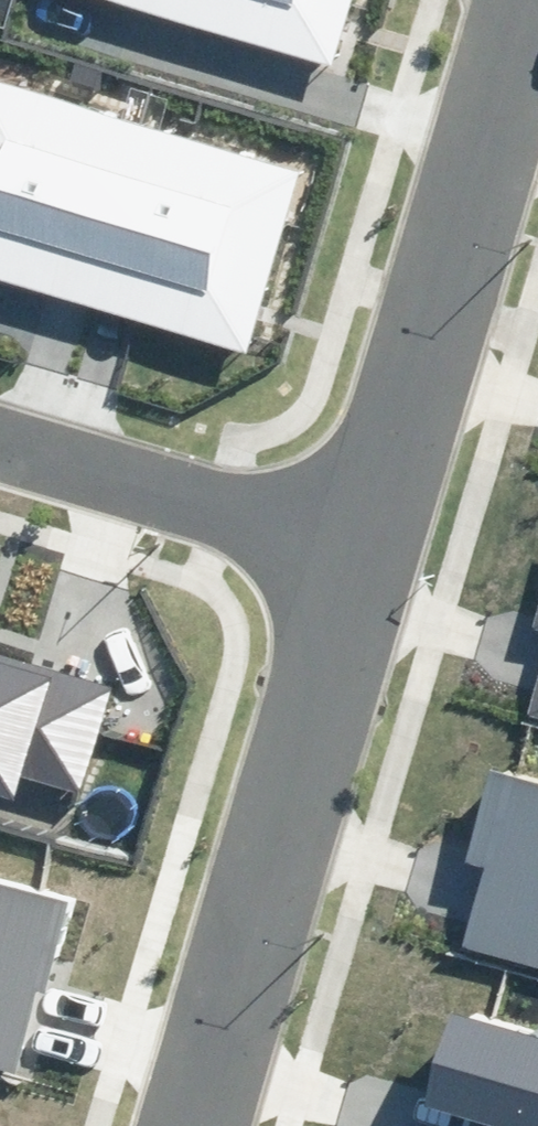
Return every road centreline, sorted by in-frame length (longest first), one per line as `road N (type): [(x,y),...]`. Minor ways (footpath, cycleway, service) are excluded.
road 1 (residential): [(306,528),(137,1125)]
road 2 (residential): [(497,0),(306,528)]
road 3 (residential): [(0,443),(306,528)]

